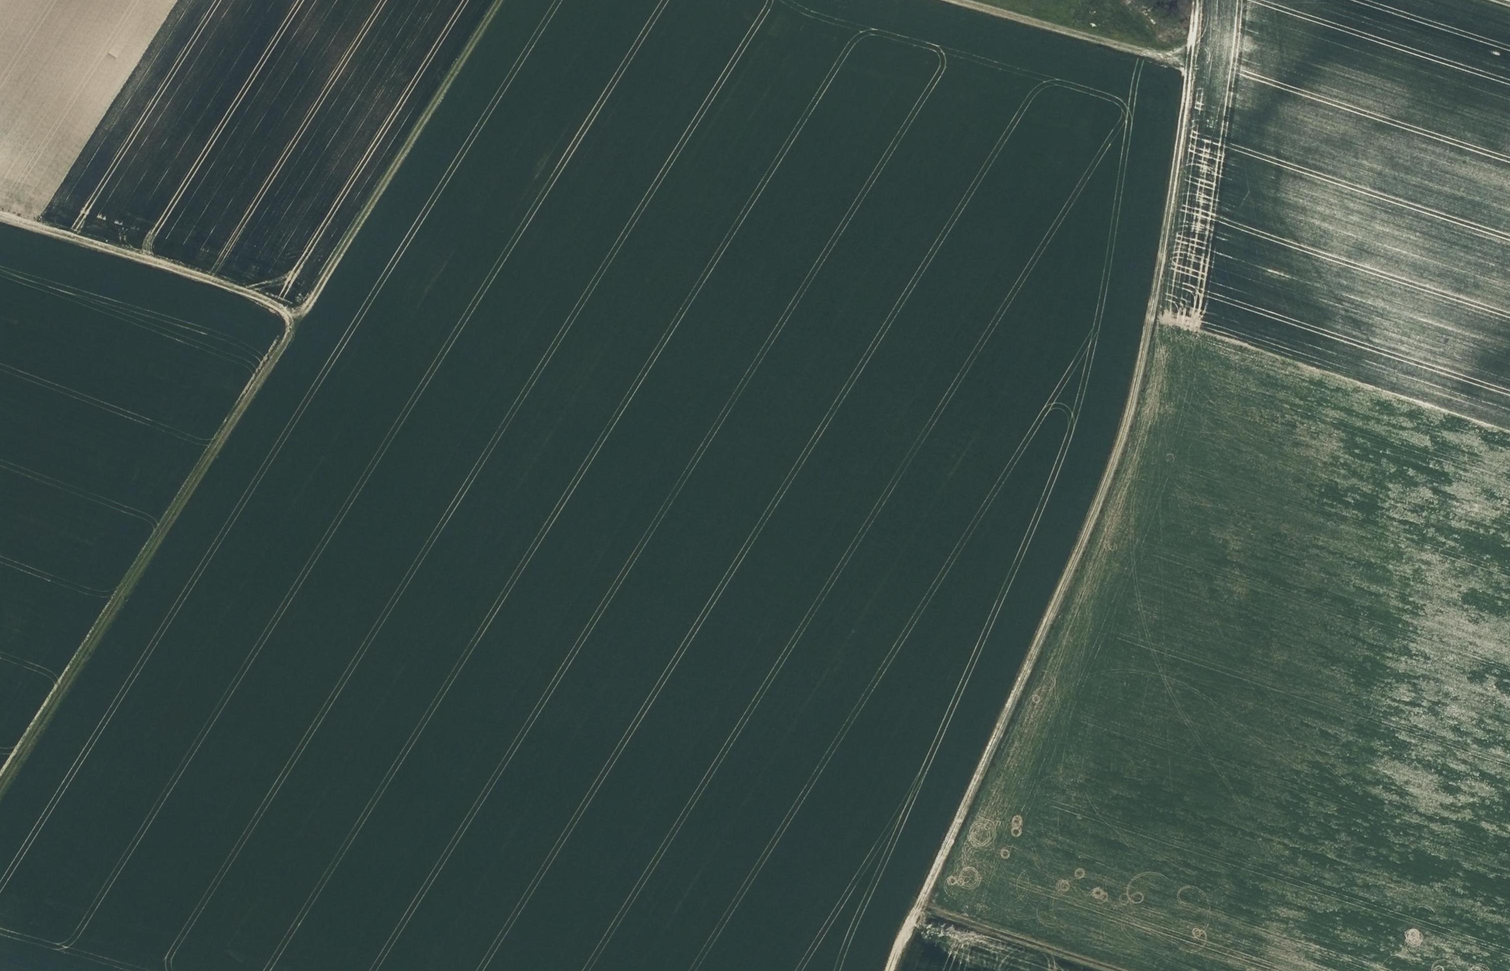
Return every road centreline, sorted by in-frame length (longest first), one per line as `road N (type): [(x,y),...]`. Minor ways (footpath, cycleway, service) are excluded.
road 1 (track): [(1193,0),(1138,358),(1103,467),(912,902),(1122,970)]
road 2 (track): [(0,790),(290,330),(284,313),(259,295),(0,215)]
road 3 (track): [(500,0),(290,330)]
road 4 (track): [(1186,67),(951,0)]

